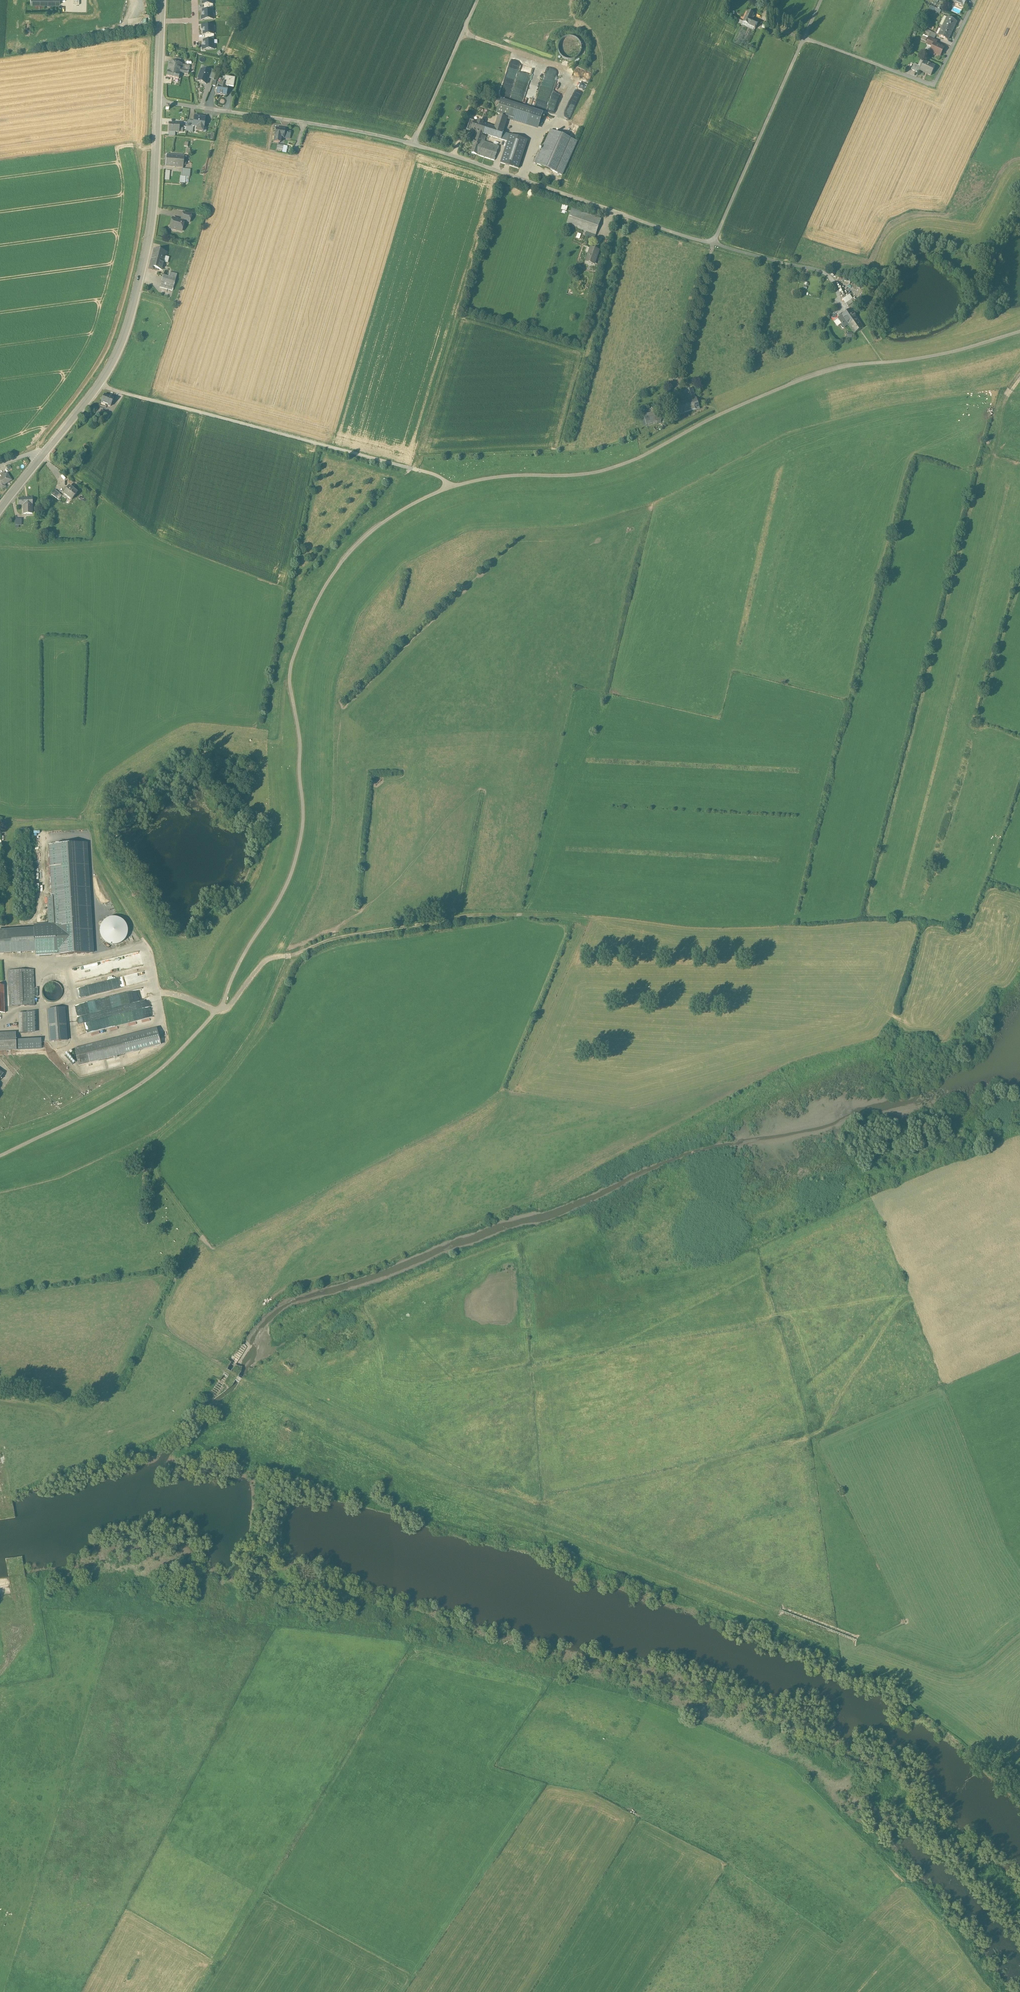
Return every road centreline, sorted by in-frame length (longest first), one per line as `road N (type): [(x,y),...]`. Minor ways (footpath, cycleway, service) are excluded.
road 1 (unclassified): [(158,100),(153,210),(123,338),(99,384),(43,453)]
road 2 (track): [(99,384),(437,476),(448,488)]
road 3 (residential): [(414,143),(713,245)]
road 4 (residential): [(158,100),(414,143)]
road 5 (residential): [(806,37),(934,85),(975,0)]
road 6 (residential): [(713,245),(806,37)]
road 7 (residential): [(478,0),(414,143)]
road 8 (track): [(162,543),(43,453)]
road 9 (residential): [(713,245),(826,273),(837,285)]

